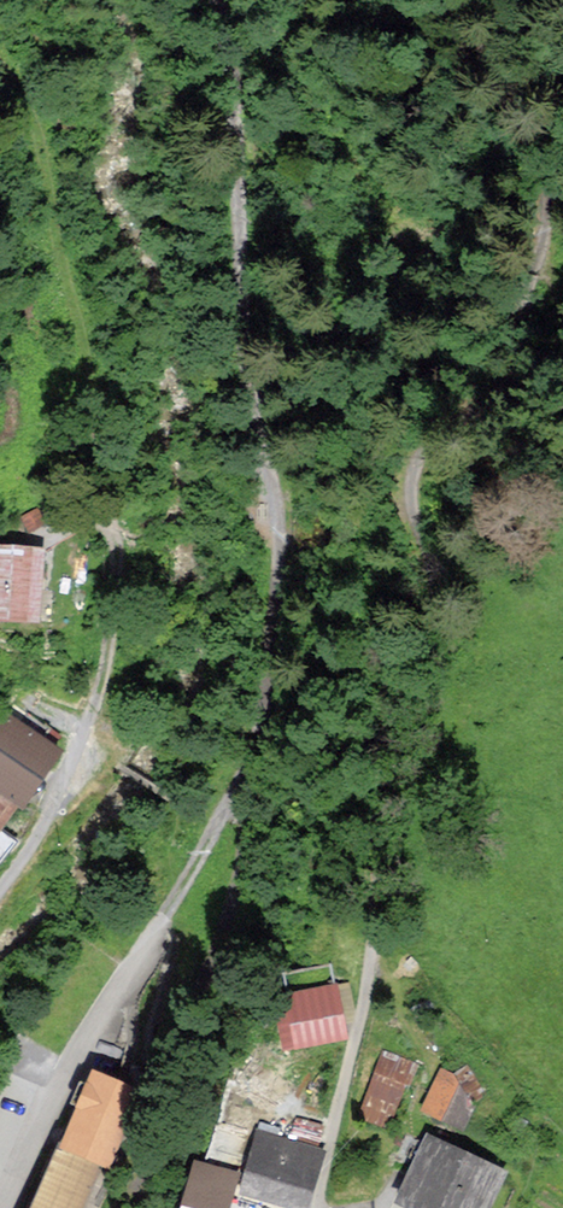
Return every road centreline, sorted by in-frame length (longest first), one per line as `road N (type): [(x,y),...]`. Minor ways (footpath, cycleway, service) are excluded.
road 1 (track): [(457,0),(479,63),(534,133),(545,221),(525,359),(490,400),(423,437),(409,474),(410,510),(435,588),(432,635),(396,684),(393,789),(335,1104)]
road 2 (track): [(109,531),(89,352),(48,164),(23,94),(0,63)]
road 3 (unclassified): [(4,1207),(234,796)]
road 4 (track): [(207,847),(231,934),(126,1207)]
road 5 (residential): [(0,889),(38,834),(95,704)]

